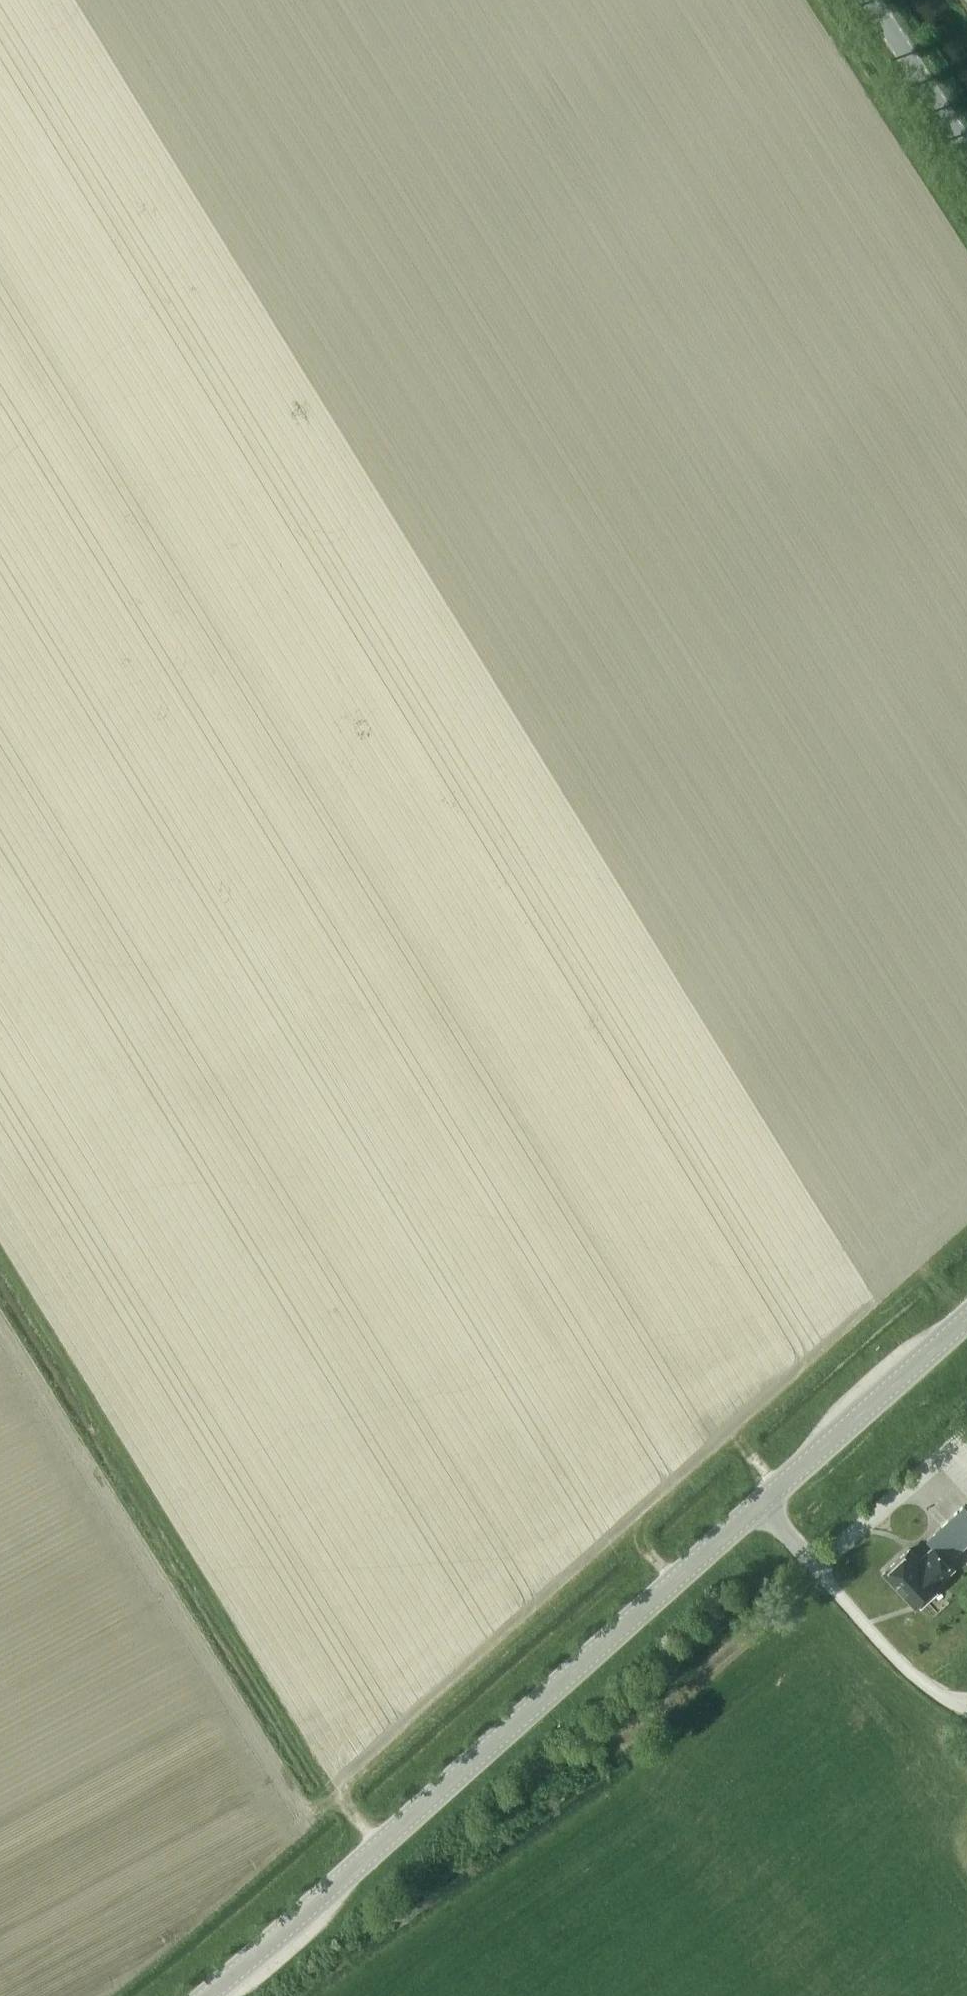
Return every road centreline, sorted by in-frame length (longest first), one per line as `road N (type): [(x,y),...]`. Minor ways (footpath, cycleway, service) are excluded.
road 1 (tertiary): [(210,1995),(966,1321)]
road 2 (tertiary): [(966,153),(869,0)]

